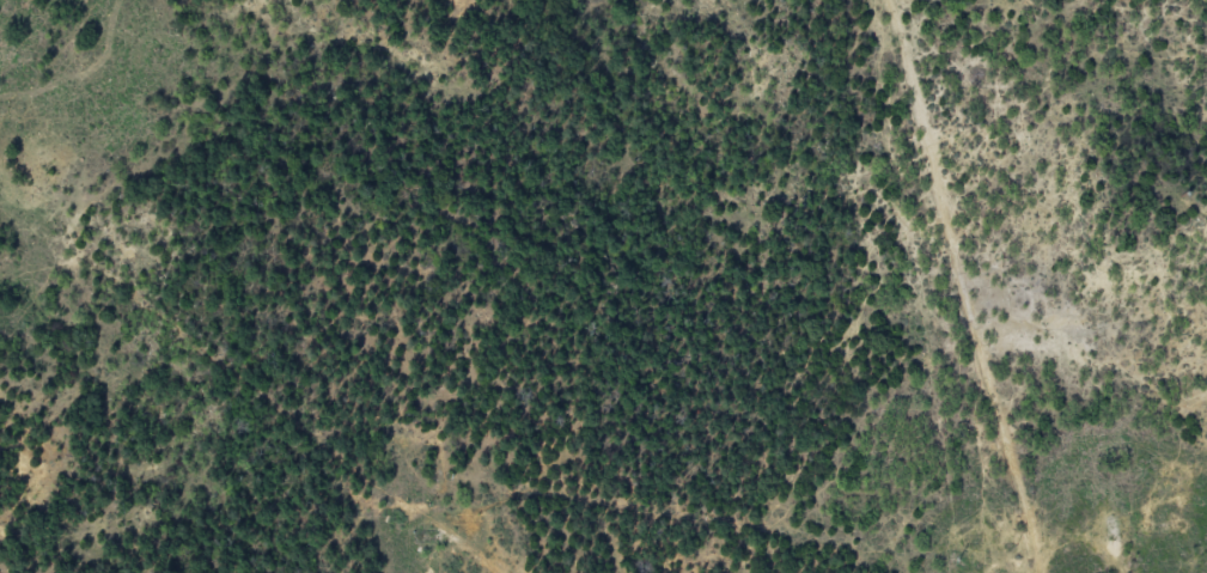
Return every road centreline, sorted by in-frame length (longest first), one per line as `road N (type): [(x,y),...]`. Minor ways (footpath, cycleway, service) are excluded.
road 1 (residential): [(929,0),(1090,572)]

